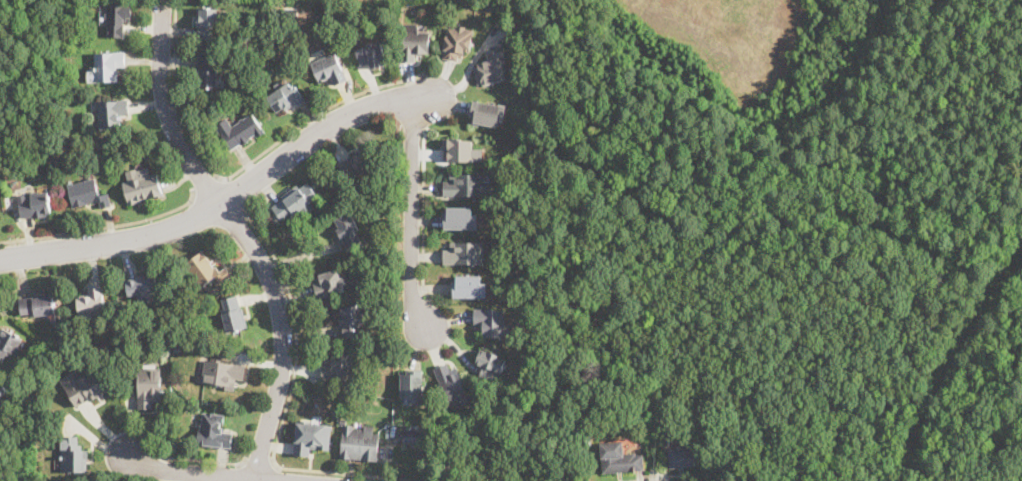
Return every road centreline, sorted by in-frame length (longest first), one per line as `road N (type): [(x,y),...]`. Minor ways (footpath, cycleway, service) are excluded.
road 1 (residential): [(164,7),(170,118),(278,300),(282,379),(256,479)]
road 2 (residential): [(0,263),(181,229),(333,127),(396,101)]
road 3 (residential): [(396,101),(413,105),(412,295),(428,334)]
road 4 (residential): [(280,480),(156,468),(125,455)]

